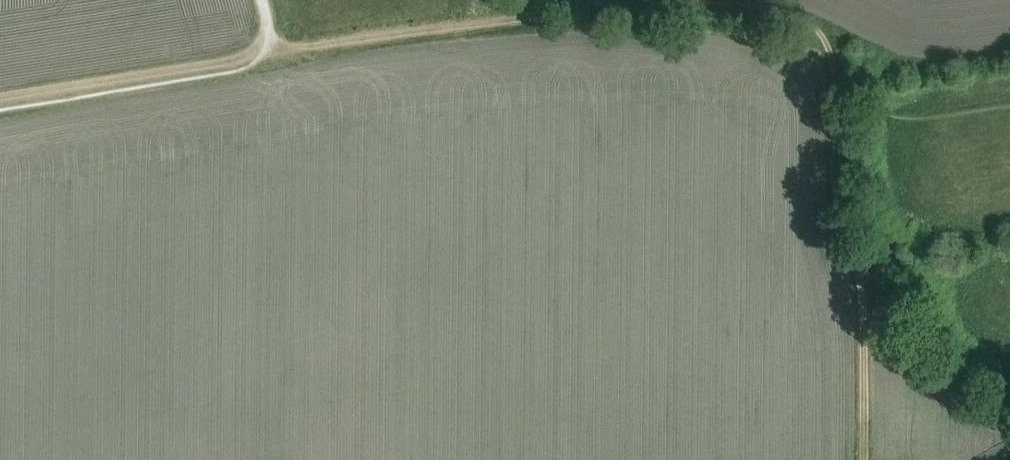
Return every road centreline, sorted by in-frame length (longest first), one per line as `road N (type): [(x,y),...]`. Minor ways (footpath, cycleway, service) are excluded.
road 1 (track): [(269,37),(299,51),(616,4),(780,6),(806,17),(832,57),(835,196),(857,261)]
road 2 (track): [(0,97),(240,60),(269,37)]
road 3 (track): [(857,261),(866,325),(864,459)]

